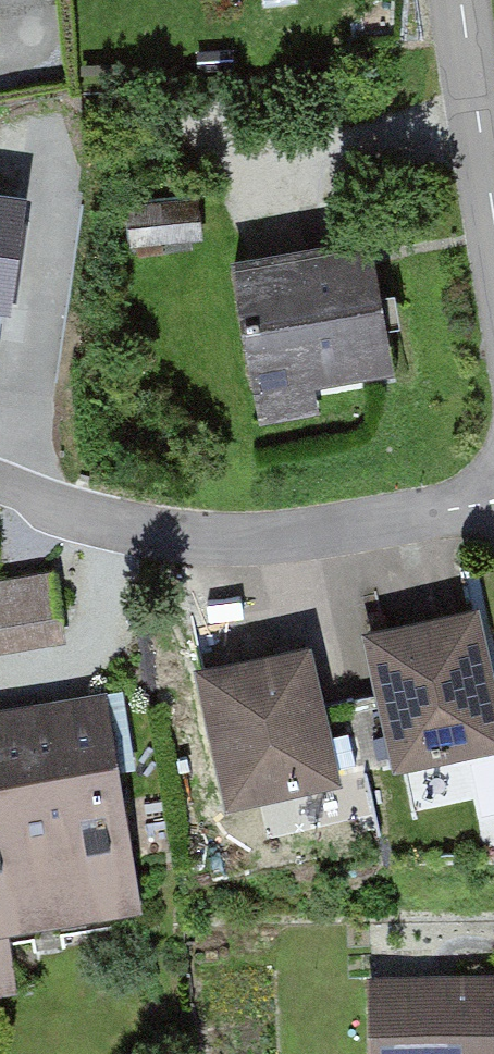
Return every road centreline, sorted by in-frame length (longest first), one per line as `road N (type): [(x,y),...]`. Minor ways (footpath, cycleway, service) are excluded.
road 1 (residential): [(0,485),(111,522),(259,540),(493,502)]
road 2 (tertiary): [(493,204),(463,0)]

